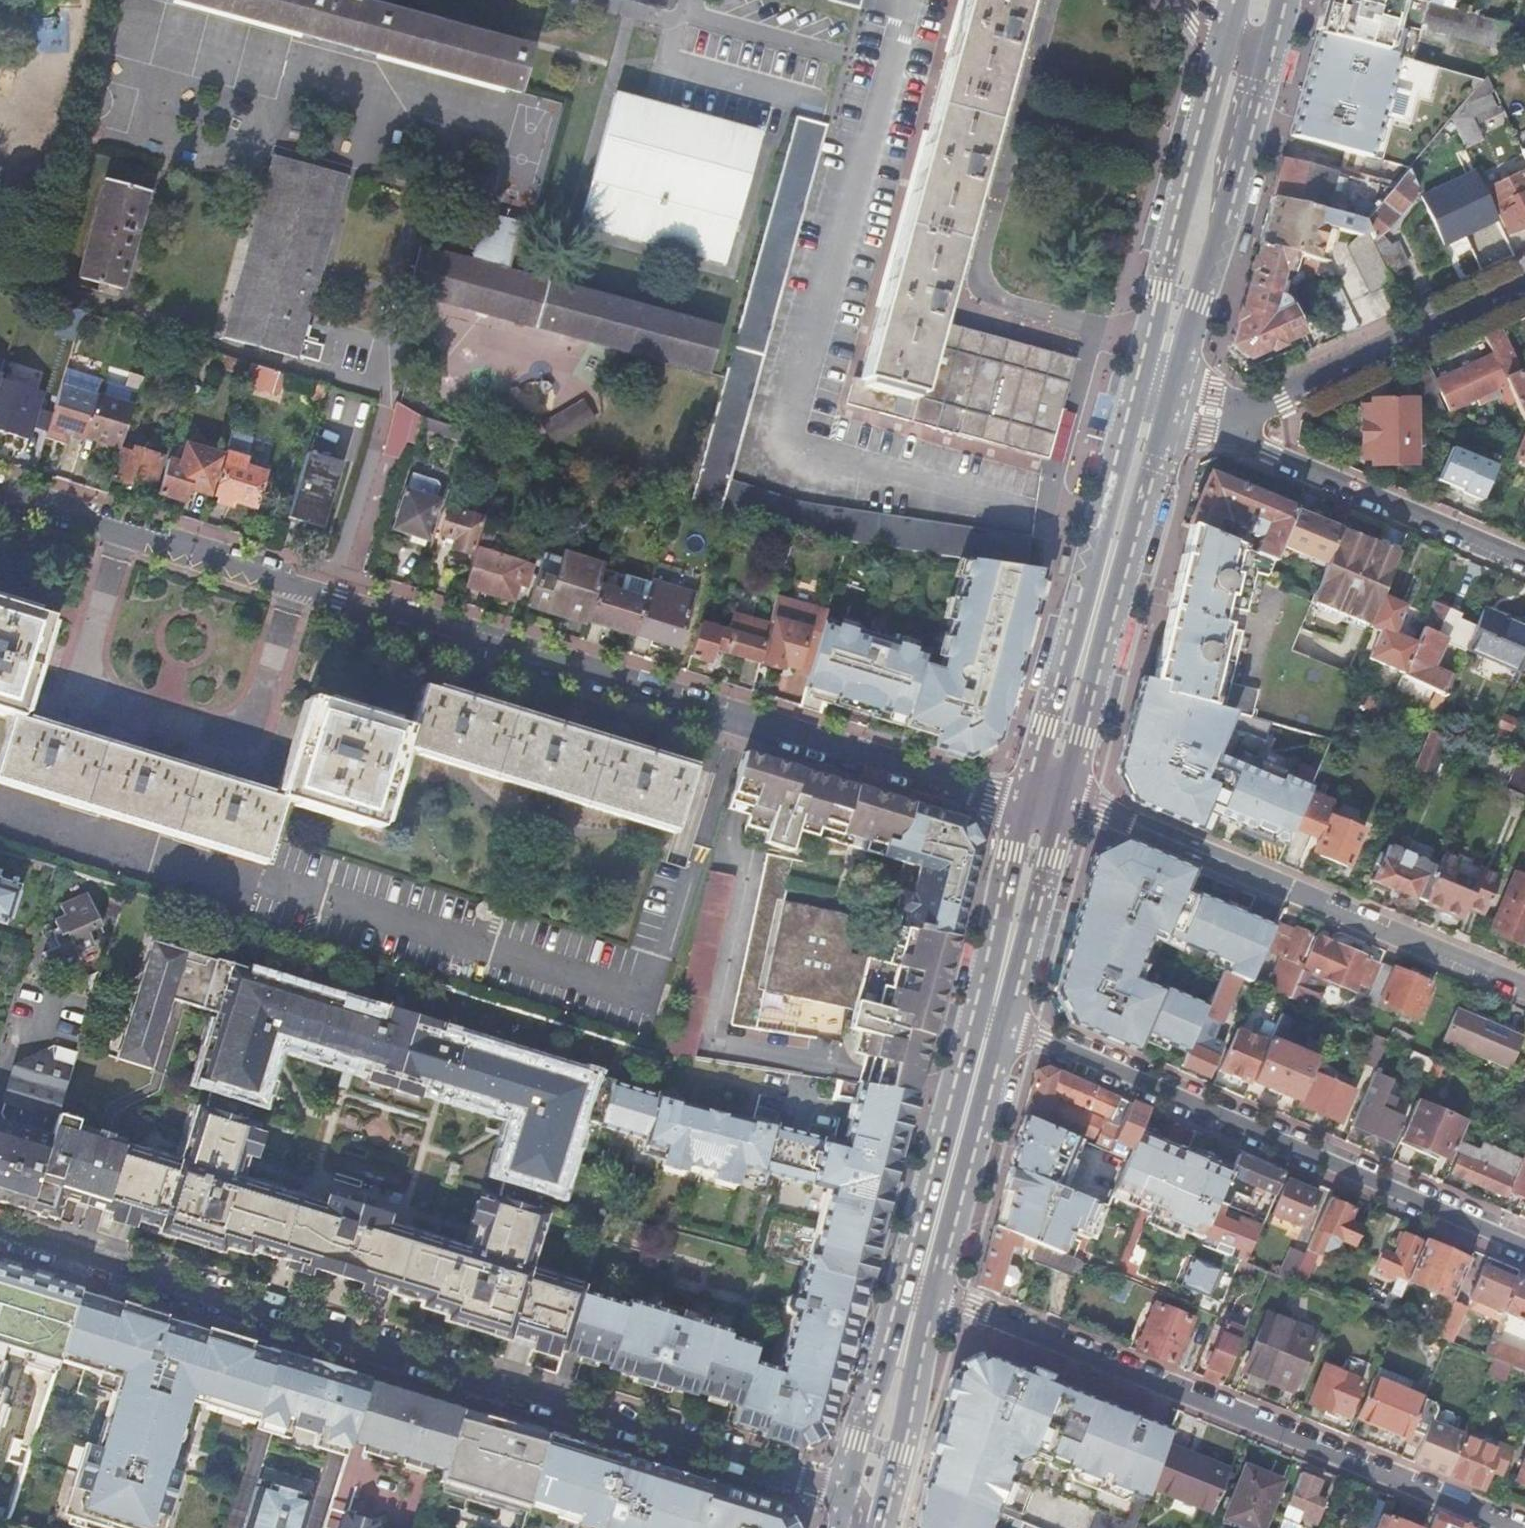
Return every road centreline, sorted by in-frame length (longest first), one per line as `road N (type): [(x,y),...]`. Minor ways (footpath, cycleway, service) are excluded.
road 1 (residential): [(0,494),(748,716),(991,797),(1048,799)]
road 2 (residential): [(853,1493),(0,1232)]
road 3 (residential): [(923,1284),(1521,1527)]
road 4 (residential): [(992,1027),(1044,1040),(1524,1247)]
road 5 (primary): [(1152,405),(1048,799)]
road 6 (primary): [(1254,39),(1152,405)]
road 7 (residential): [(1232,417),(1270,452),(1524,560)]
road 8 (unclassified): [(1232,417),(1524,291)]
road 9 (residential): [(1524,990),(1273,885)]
road 10 (primary): [(992,1027),(923,1284)]
road 11 (primary): [(881,1523),(900,1454),(923,1284)]
road 12 (unclassified): [(1273,885),(1104,811),(1048,799)]
road 13 (primary): [(1048,799),(992,1027)]
road 14 (primary): [(923,1284),(860,1443),(853,1493)]

